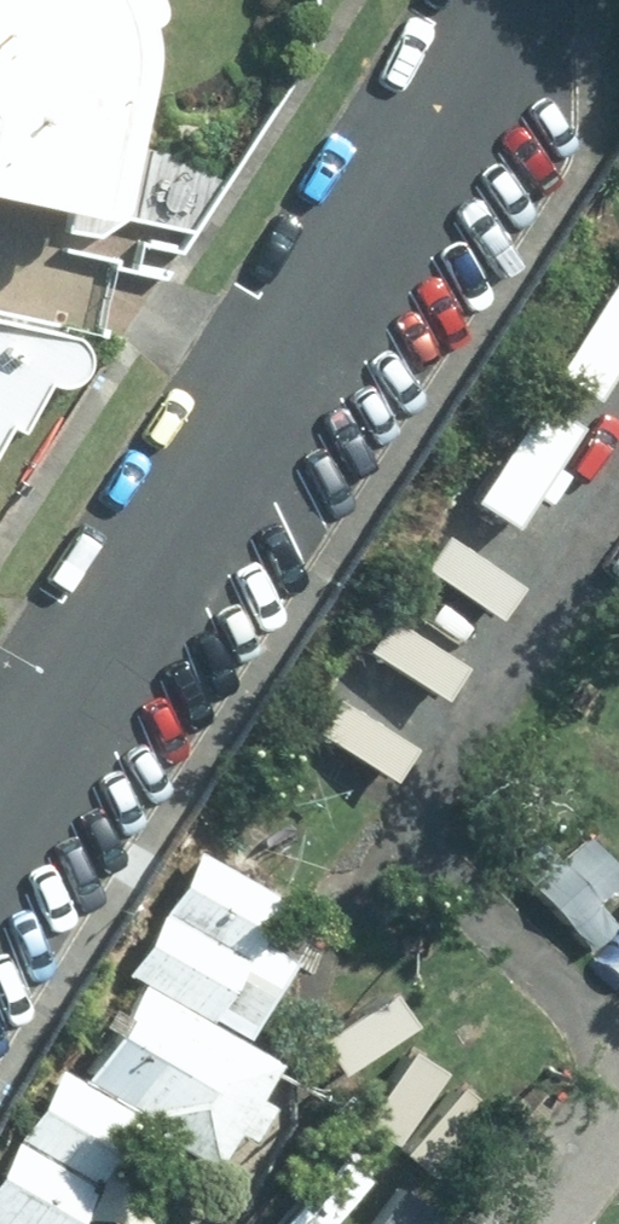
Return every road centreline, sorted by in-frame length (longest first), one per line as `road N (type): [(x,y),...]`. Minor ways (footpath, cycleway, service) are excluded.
road 1 (residential): [(0,802),(484,0)]

